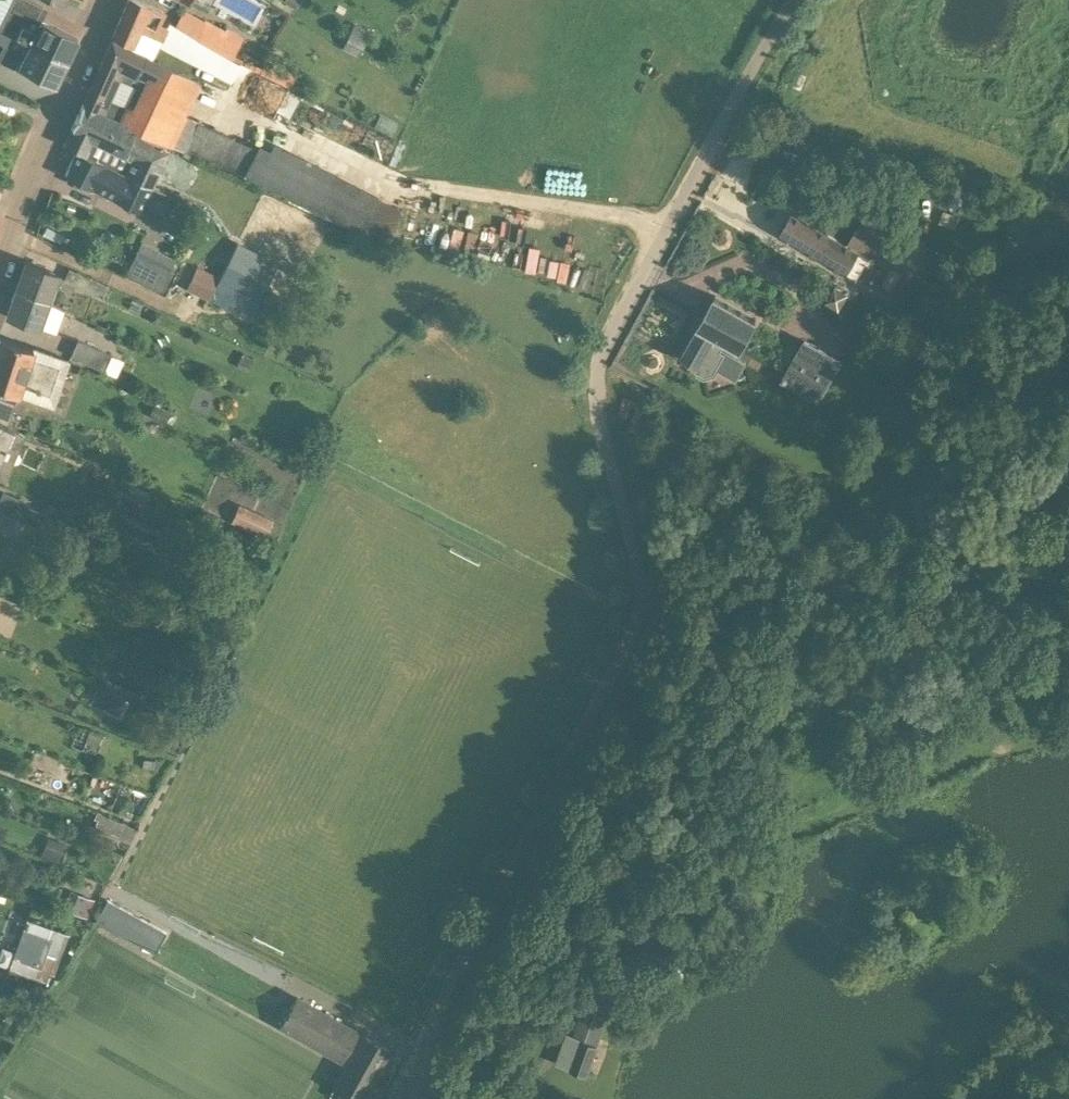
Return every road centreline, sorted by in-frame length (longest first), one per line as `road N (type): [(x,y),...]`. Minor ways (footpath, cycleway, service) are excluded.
road 1 (unclassified): [(414,1098),(431,1026),(638,612),(637,560),(598,414),(609,337),(795,0)]
road 2 (tertiary): [(0,264),(109,0)]

